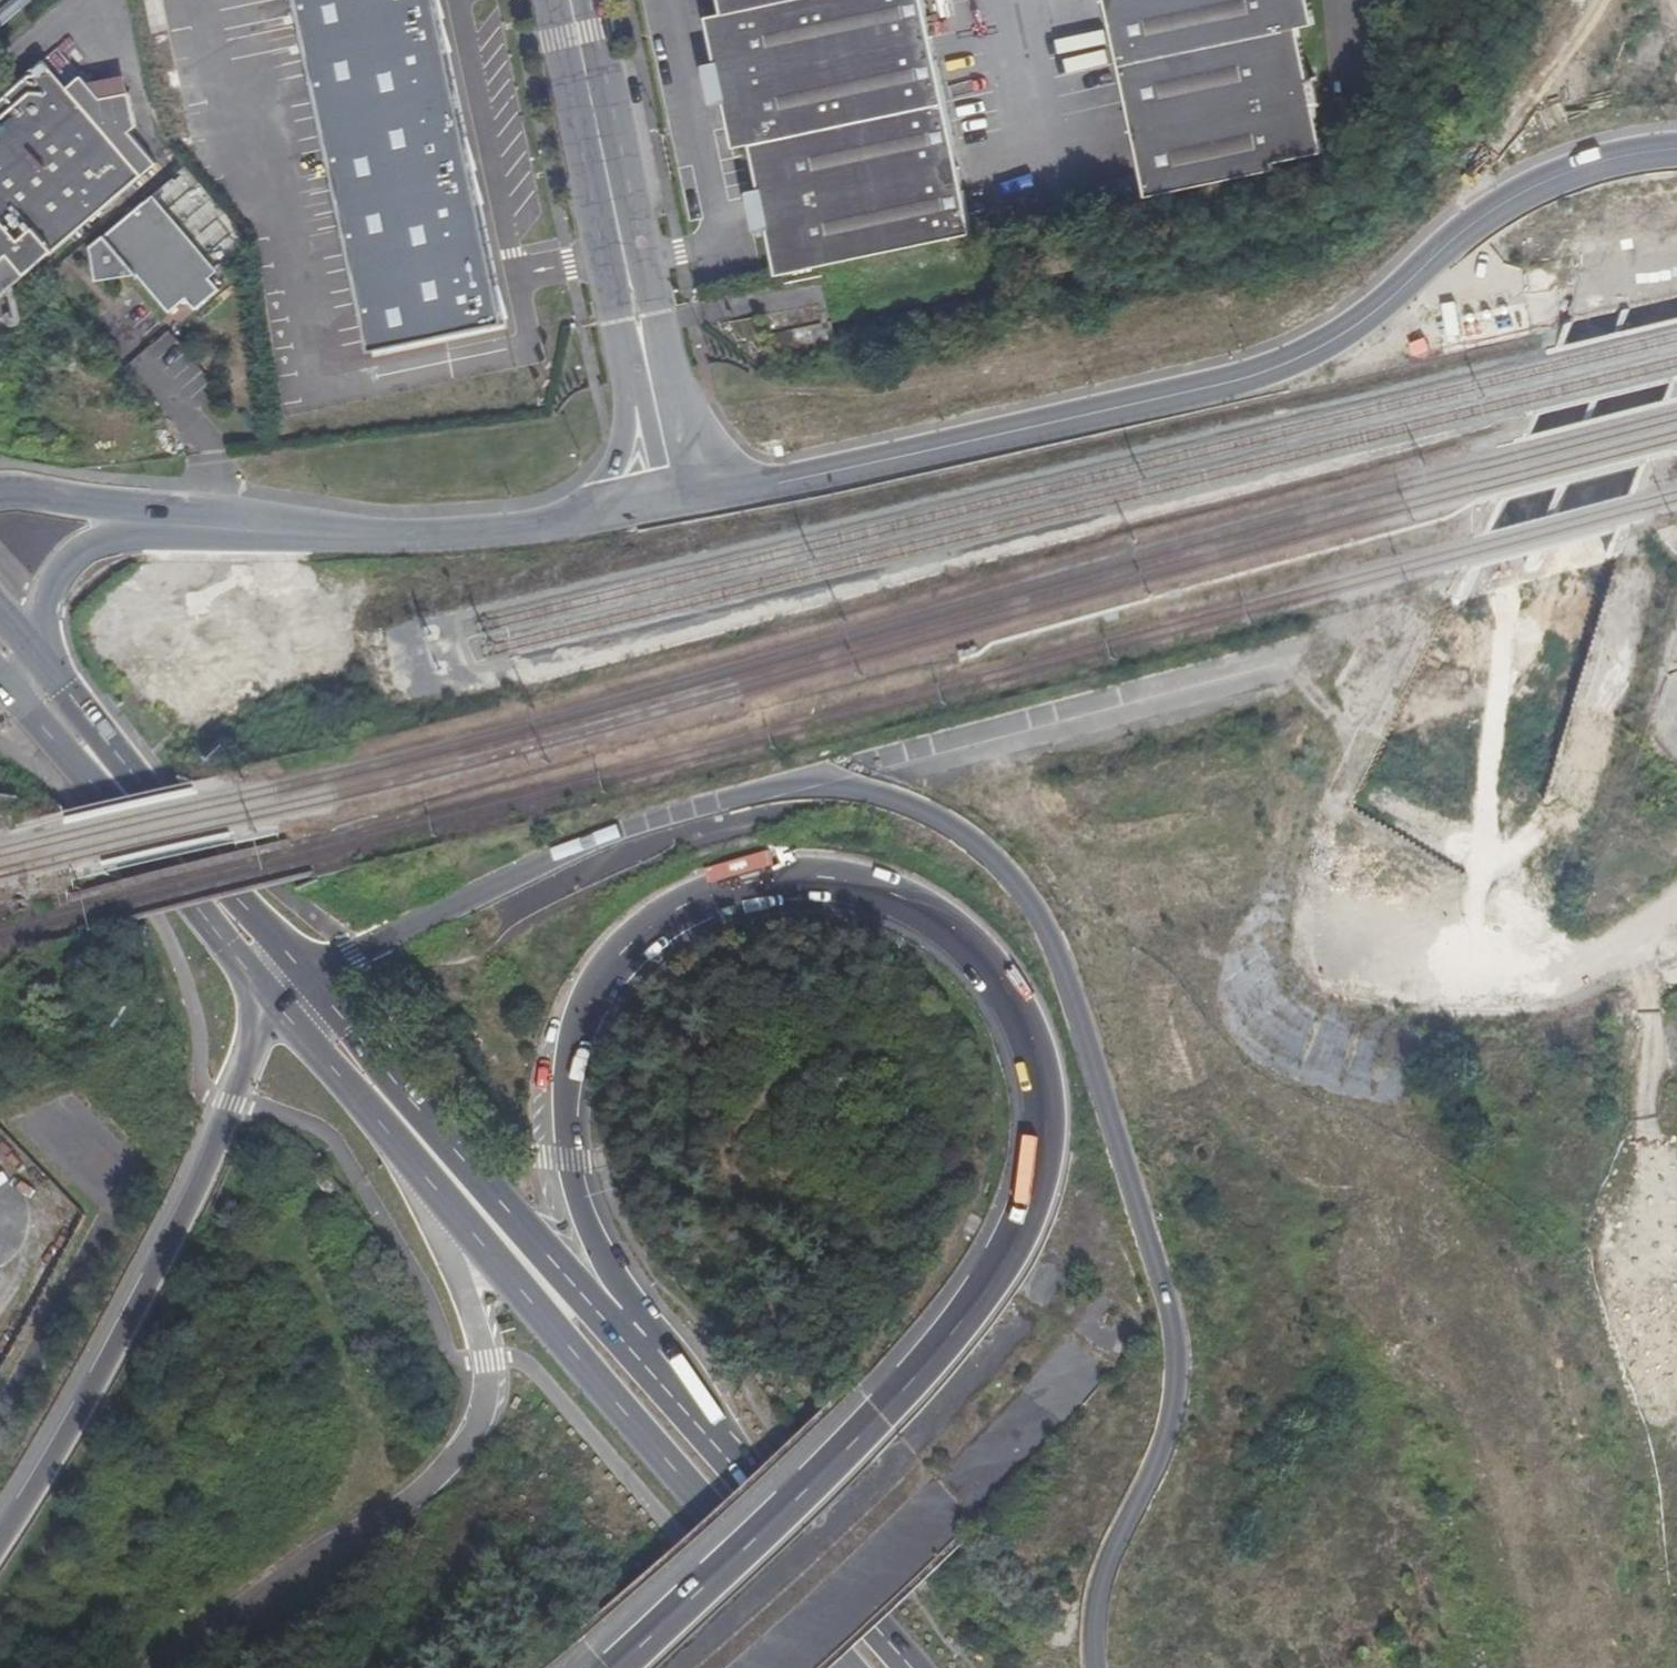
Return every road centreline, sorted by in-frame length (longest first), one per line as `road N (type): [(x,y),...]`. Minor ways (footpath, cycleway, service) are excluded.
road 1 (trunk): [(1676,24),(1501,579),(1306,954),(878,1421)]
road 2 (unclassified): [(1094,1667),(1105,1567),(1167,1441),(1178,1377),(1158,1270),(1059,953),(1020,881),(936,817),(870,794),(806,784),(611,832),(373,941),(281,954)]
road 3 (trunk): [(662,1386),(586,1215),(570,1159),(568,1069),(580,1022),(625,952),(684,907),(766,880),(834,881),(934,917),(988,967),(1029,1036),(1041,1100),(1039,1173),(1013,1240),(878,1421)]
road 4 (trunk): [(1144,1267),(1373,1002),(1543,670),(1676,278)]
road 5 (unclassified): [(676,501),(1287,370),(1366,323),(1479,219),(1567,174),(1676,151)]
road 6 (unclassified): [(427,1184),(470,1296),(485,1362),(484,1405),(469,1447),(410,1502),(222,1631),(181,1667)]
road 7 (primary): [(427,1184),(670,1463),(832,1667)]
road 8 (trunk): [(257,997),(249,1045),(193,1197),(0,1539)]
road 9 (primary): [(662,1386),(281,954)]
road 10 (trunk): [(742,1667),(1108,1325),(1144,1267)]
road 11 (unclassified): [(676,501),(570,0)]
road 12 (unclassified): [(209,528),(330,536),(514,530),(676,501)]
road 13 (trunk): [(1039,1667),(1144,1267)]
road 14 (primary): [(0,679),(257,997)]
road 15 (primary): [(903,1667),(662,1386)]
road 16 (trunk): [(878,1421),(628,1667)]
road 17 (primary): [(281,954),(56,689)]
road 18 (unclassified): [(56,689),(42,647),(44,601),(73,555),(122,535),(209,528)]
road 19 (primary): [(257,997),(427,1184)]
road 20 (unclassified): [(209,528),(140,509),(0,493)]

